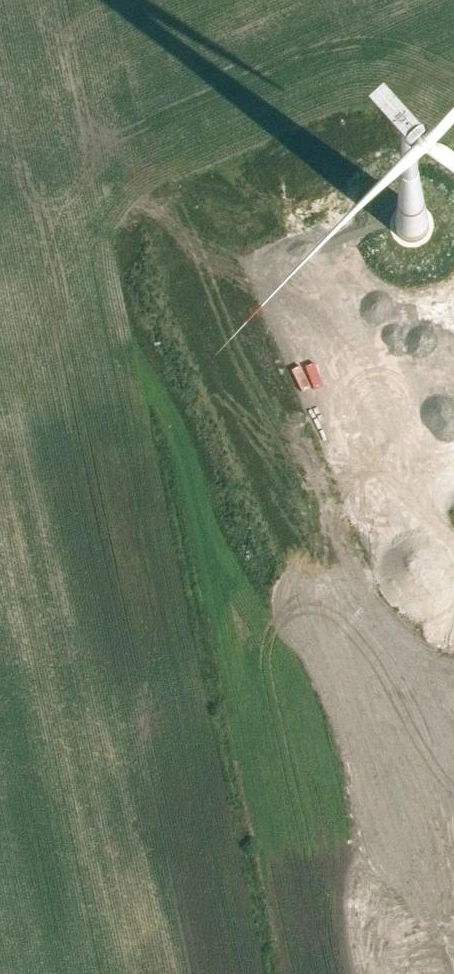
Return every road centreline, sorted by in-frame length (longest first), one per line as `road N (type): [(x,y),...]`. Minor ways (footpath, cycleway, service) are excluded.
road 1 (track): [(452,621),(311,247)]
road 2 (track): [(453,619),(441,659),(453,750)]

